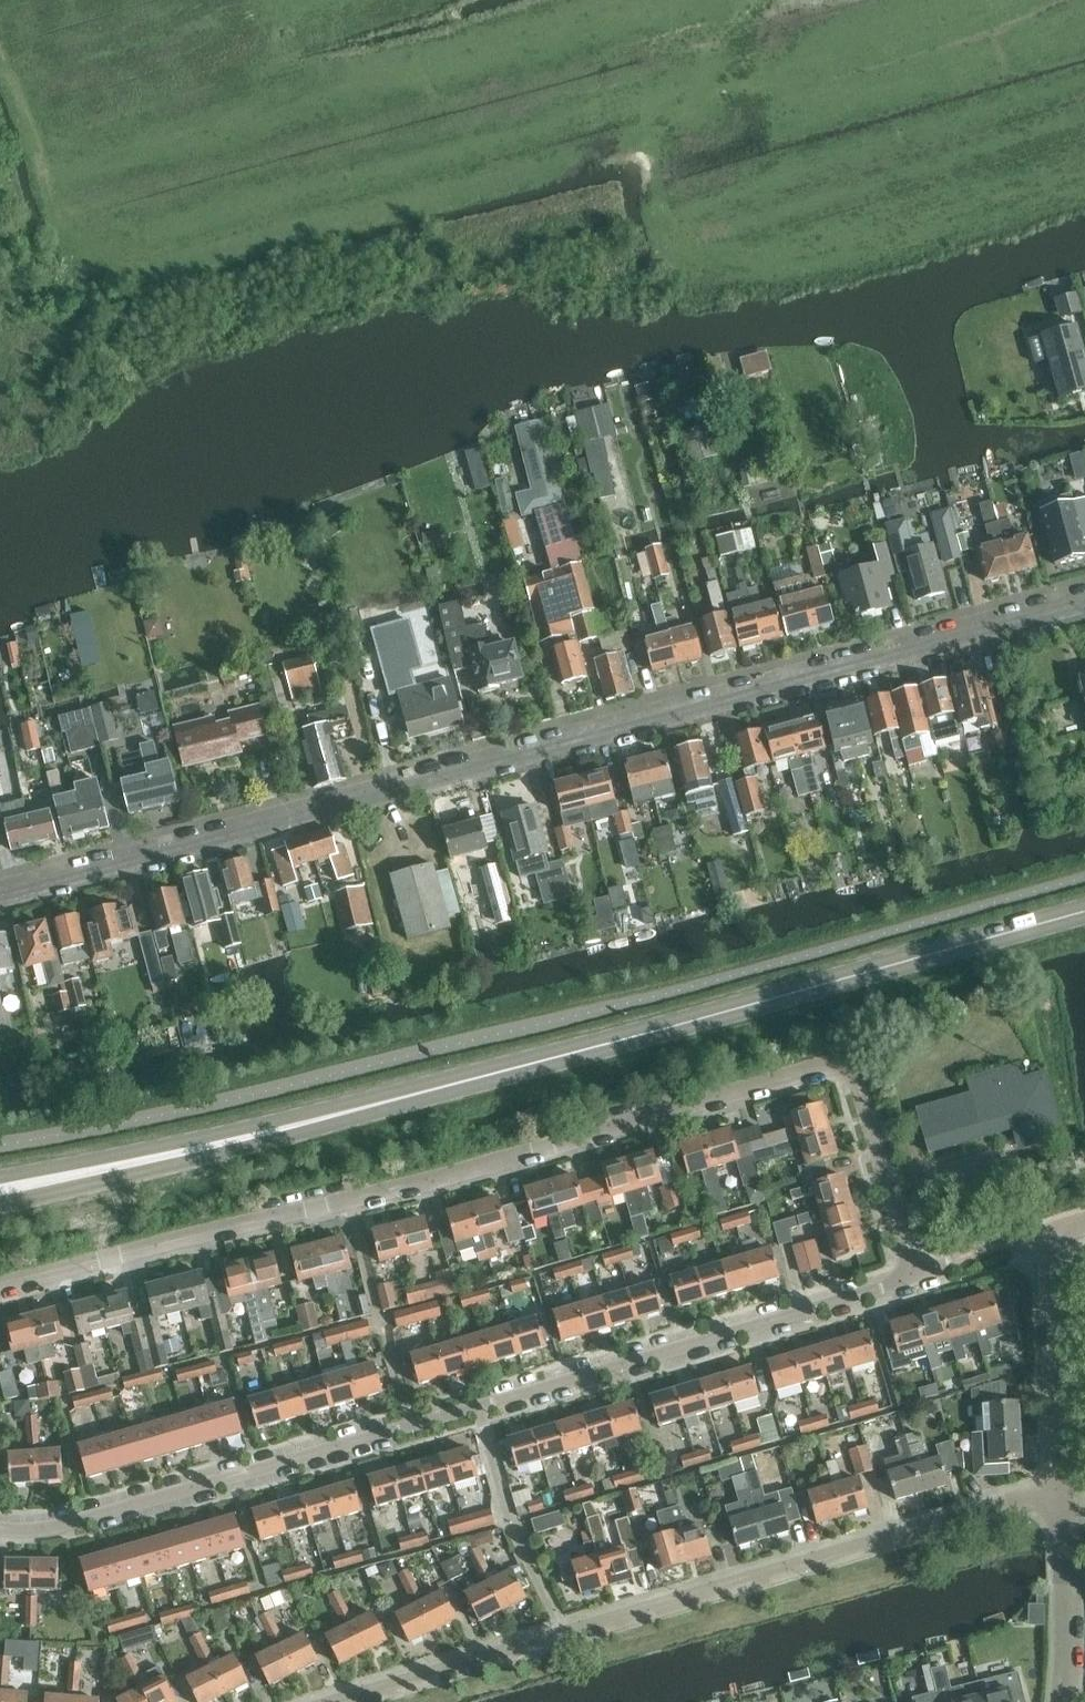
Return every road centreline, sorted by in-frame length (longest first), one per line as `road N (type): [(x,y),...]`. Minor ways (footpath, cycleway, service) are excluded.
road 1 (unclassified): [(0,893),(1084,601)]
road 2 (residential): [(0,1291),(825,1069),(858,1081),(919,1281)]
road 3 (residential): [(919,1281),(61,1531),(0,1529)]
road 4 (secondary): [(271,1133),(1084,911)]
road 5 (residential): [(1060,1488),(349,1701)]
road 6 (secondary): [(0,1208),(271,1133)]
road 7 (secondary): [(271,1133),(0,1178)]
road 8 (residential): [(1060,1488),(1047,1243)]
road 9 (residential): [(1066,1701),(1060,1488)]

